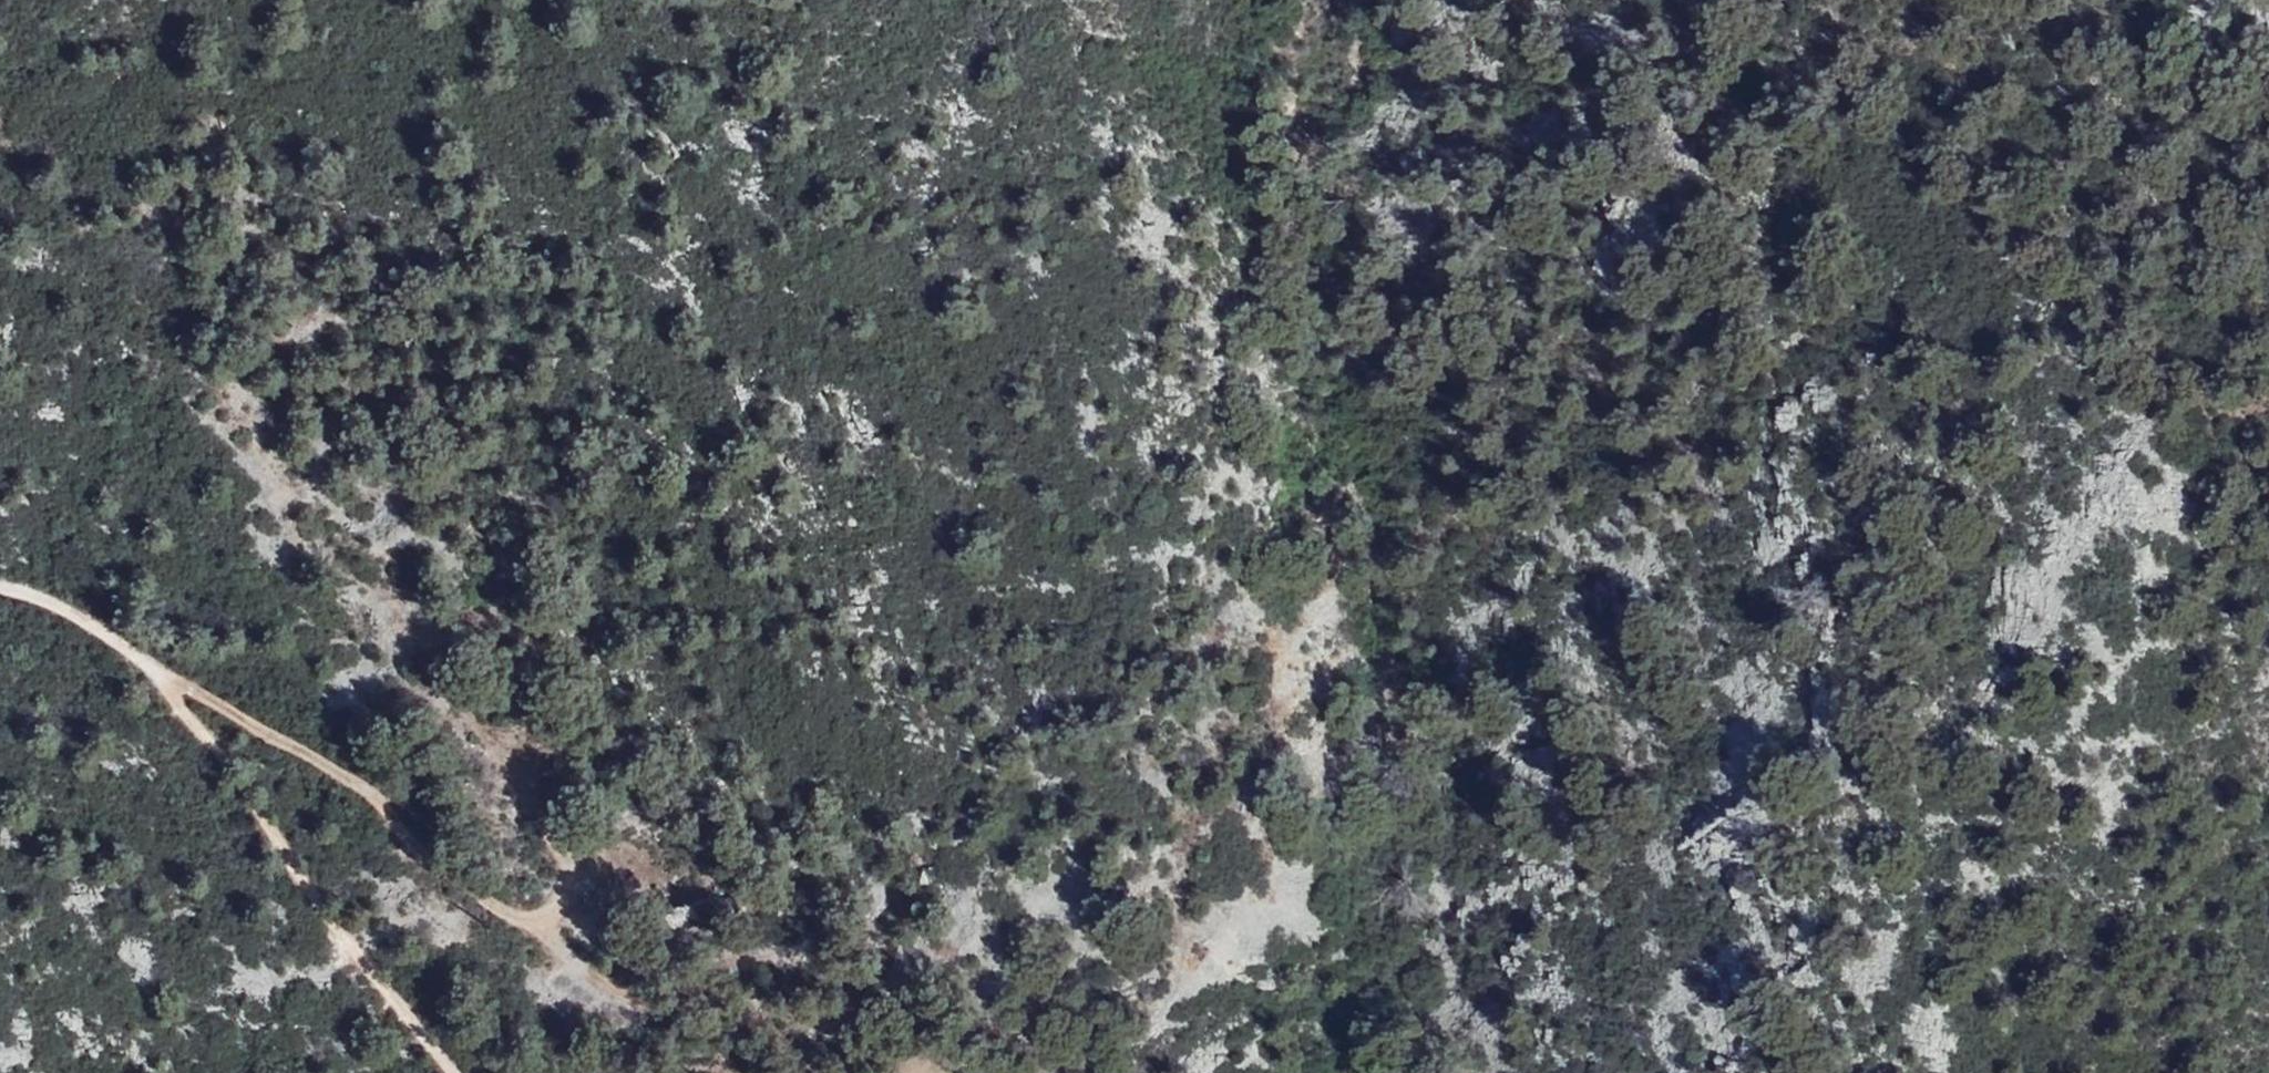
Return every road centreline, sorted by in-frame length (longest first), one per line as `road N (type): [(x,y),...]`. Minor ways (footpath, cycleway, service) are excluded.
road 1 (track): [(0,595),(163,664),(397,806),(503,901),(723,1021),(911,1072)]
road 2 (track): [(163,664),(463,1072)]

